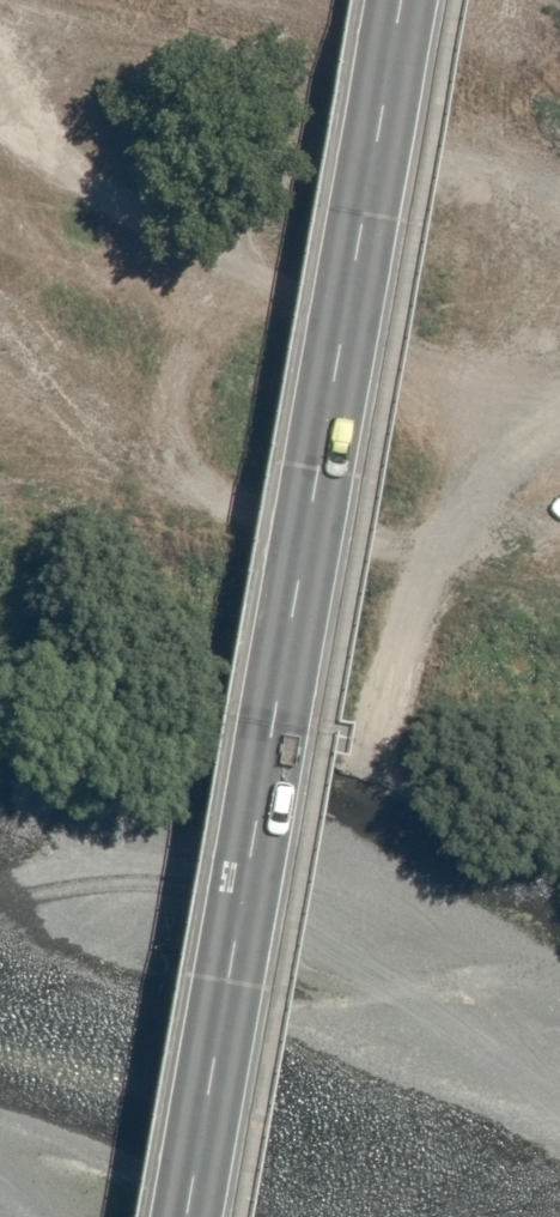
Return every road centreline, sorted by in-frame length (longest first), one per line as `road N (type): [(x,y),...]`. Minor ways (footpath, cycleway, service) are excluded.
road 1 (trunk): [(184,1216),(401,0)]
road 2 (track): [(559,426),(497,476),(439,559),(407,647),(383,786)]

